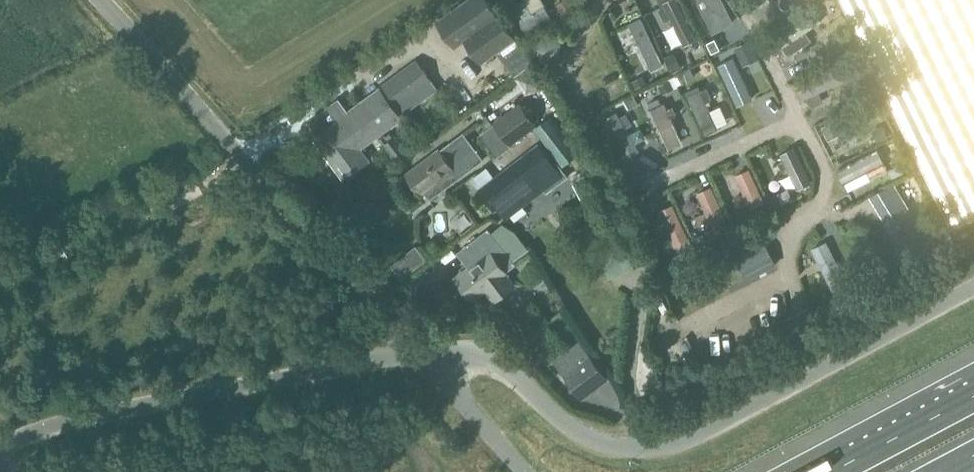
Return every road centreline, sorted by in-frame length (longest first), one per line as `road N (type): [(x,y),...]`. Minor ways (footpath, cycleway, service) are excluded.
road 1 (unclassified): [(425,357),(493,360),(561,421),(609,446),(654,447),(696,434),(973,284)]
road 2 (unclassified): [(425,357),(100,0)]
road 3 (unclassified): [(0,449),(101,415),(425,357)]
road 4 (motorway): [(973,397),(833,471)]
road 5 (unclassified): [(524,471),(425,357)]

